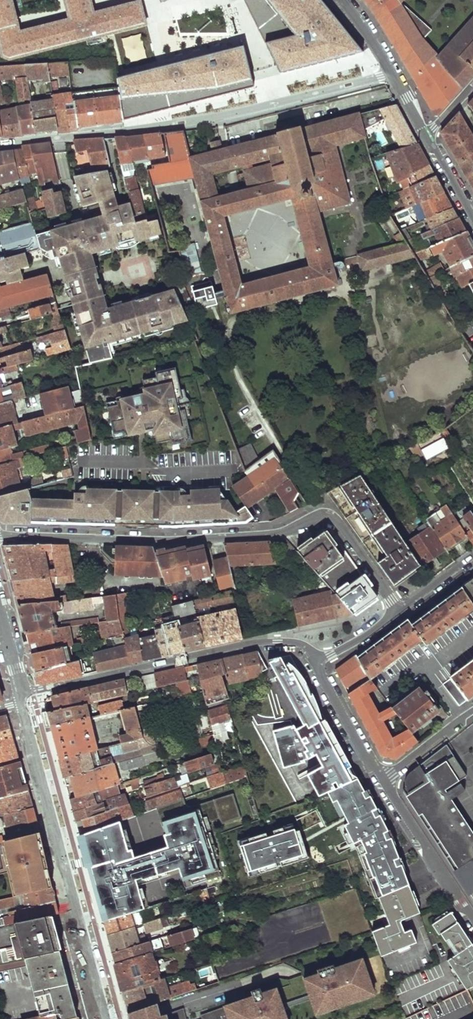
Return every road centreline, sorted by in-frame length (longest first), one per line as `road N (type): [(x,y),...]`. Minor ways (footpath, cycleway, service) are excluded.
road 1 (residential): [(0,534),(176,541),(264,535),(331,518),(399,611)]
road 2 (residential): [(0,143),(223,120),(393,75)]
road 3 (secondary): [(106,1018),(23,697)]
road 4 (residential): [(317,663),(306,646),(287,640),(23,697)]
road 5 (residential): [(381,782),(472,921)]
road 6 (residential): [(317,663),(381,782)]

